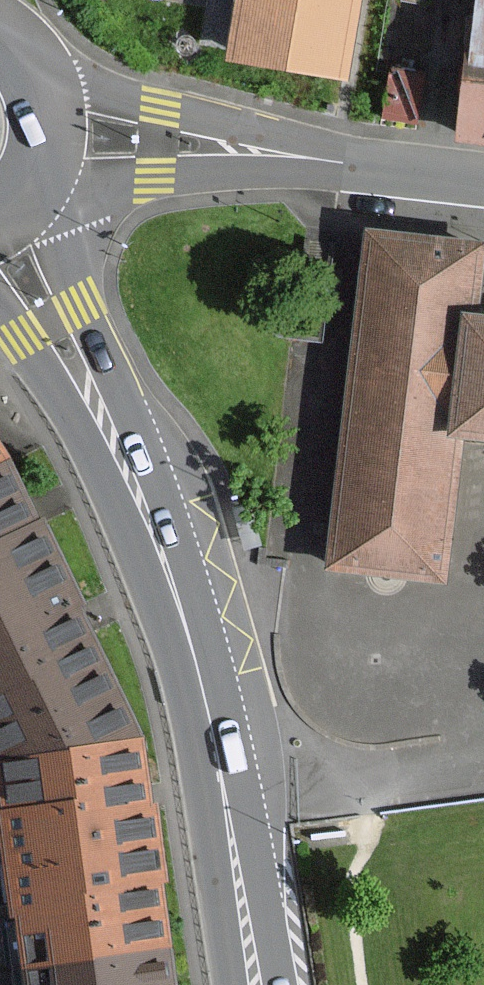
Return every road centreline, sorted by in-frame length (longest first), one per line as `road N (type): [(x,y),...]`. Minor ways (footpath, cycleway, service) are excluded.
road 1 (primary): [(144,513),(39,179)]
road 2 (residential): [(344,162),(116,101),(37,58)]
road 3 (residential): [(344,162),(42,174)]
road 4 (primary): [(0,303),(144,513)]
road 5 (primary): [(144,513),(173,587),(216,750)]
road 6 (primary): [(279,984),(251,850),(216,750)]
road 7 (primary): [(216,750),(231,984)]
road 8 (residential): [(344,162),(483,182)]
road 9 (primary): [(42,174),(54,111),(37,58)]

